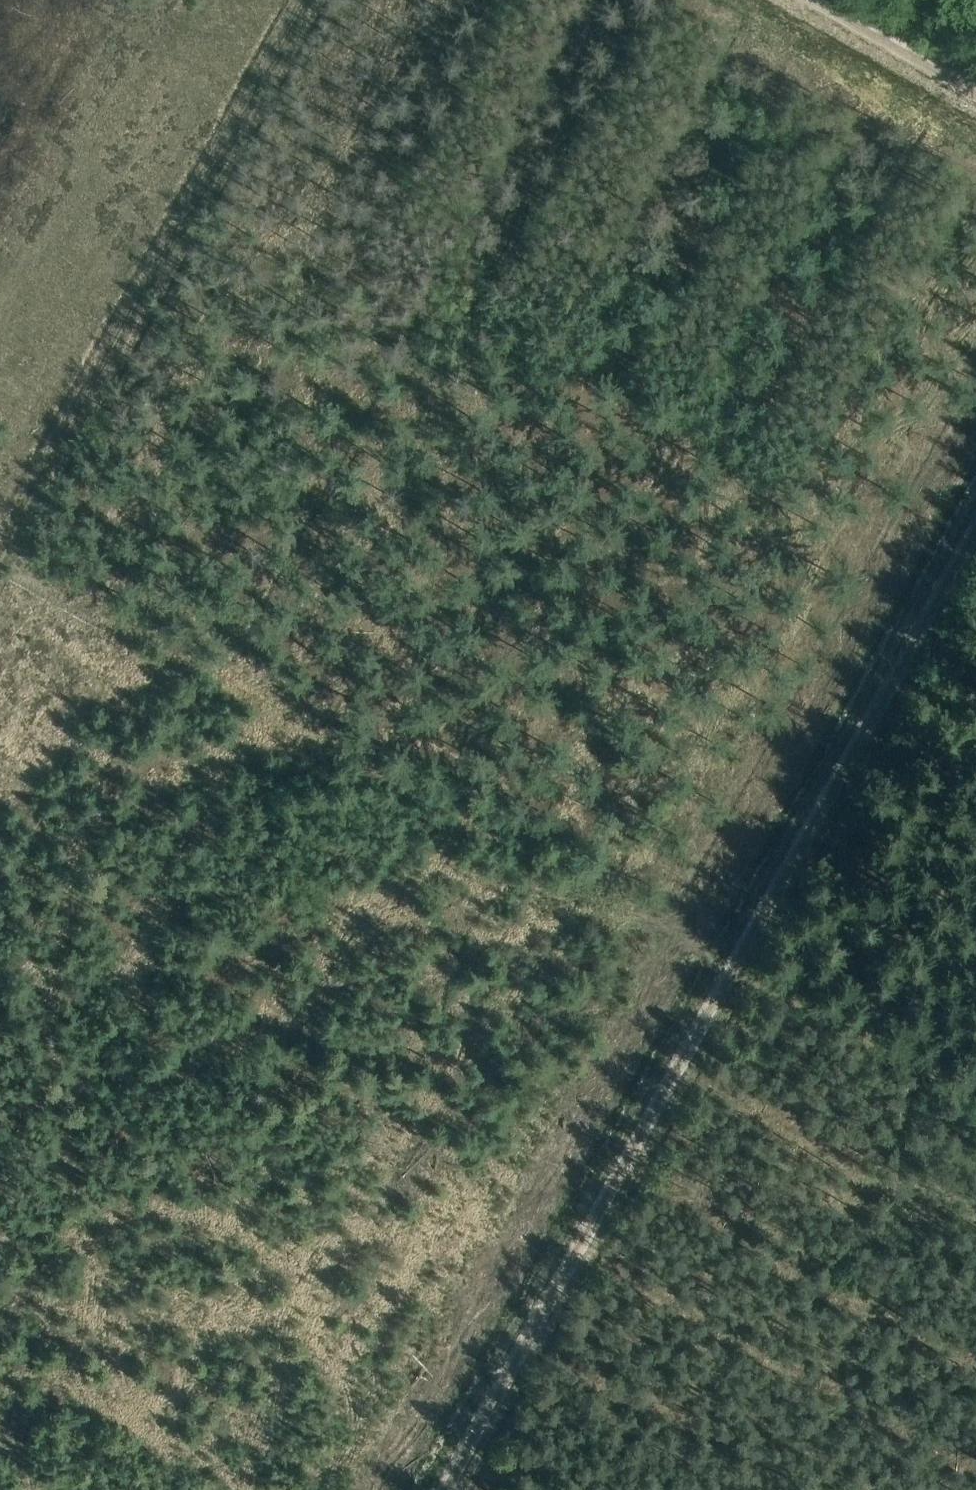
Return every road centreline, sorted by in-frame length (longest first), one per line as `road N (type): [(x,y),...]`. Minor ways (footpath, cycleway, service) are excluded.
road 1 (track): [(446,1489),(975,534)]
road 2 (track): [(975,89),(819,0)]

